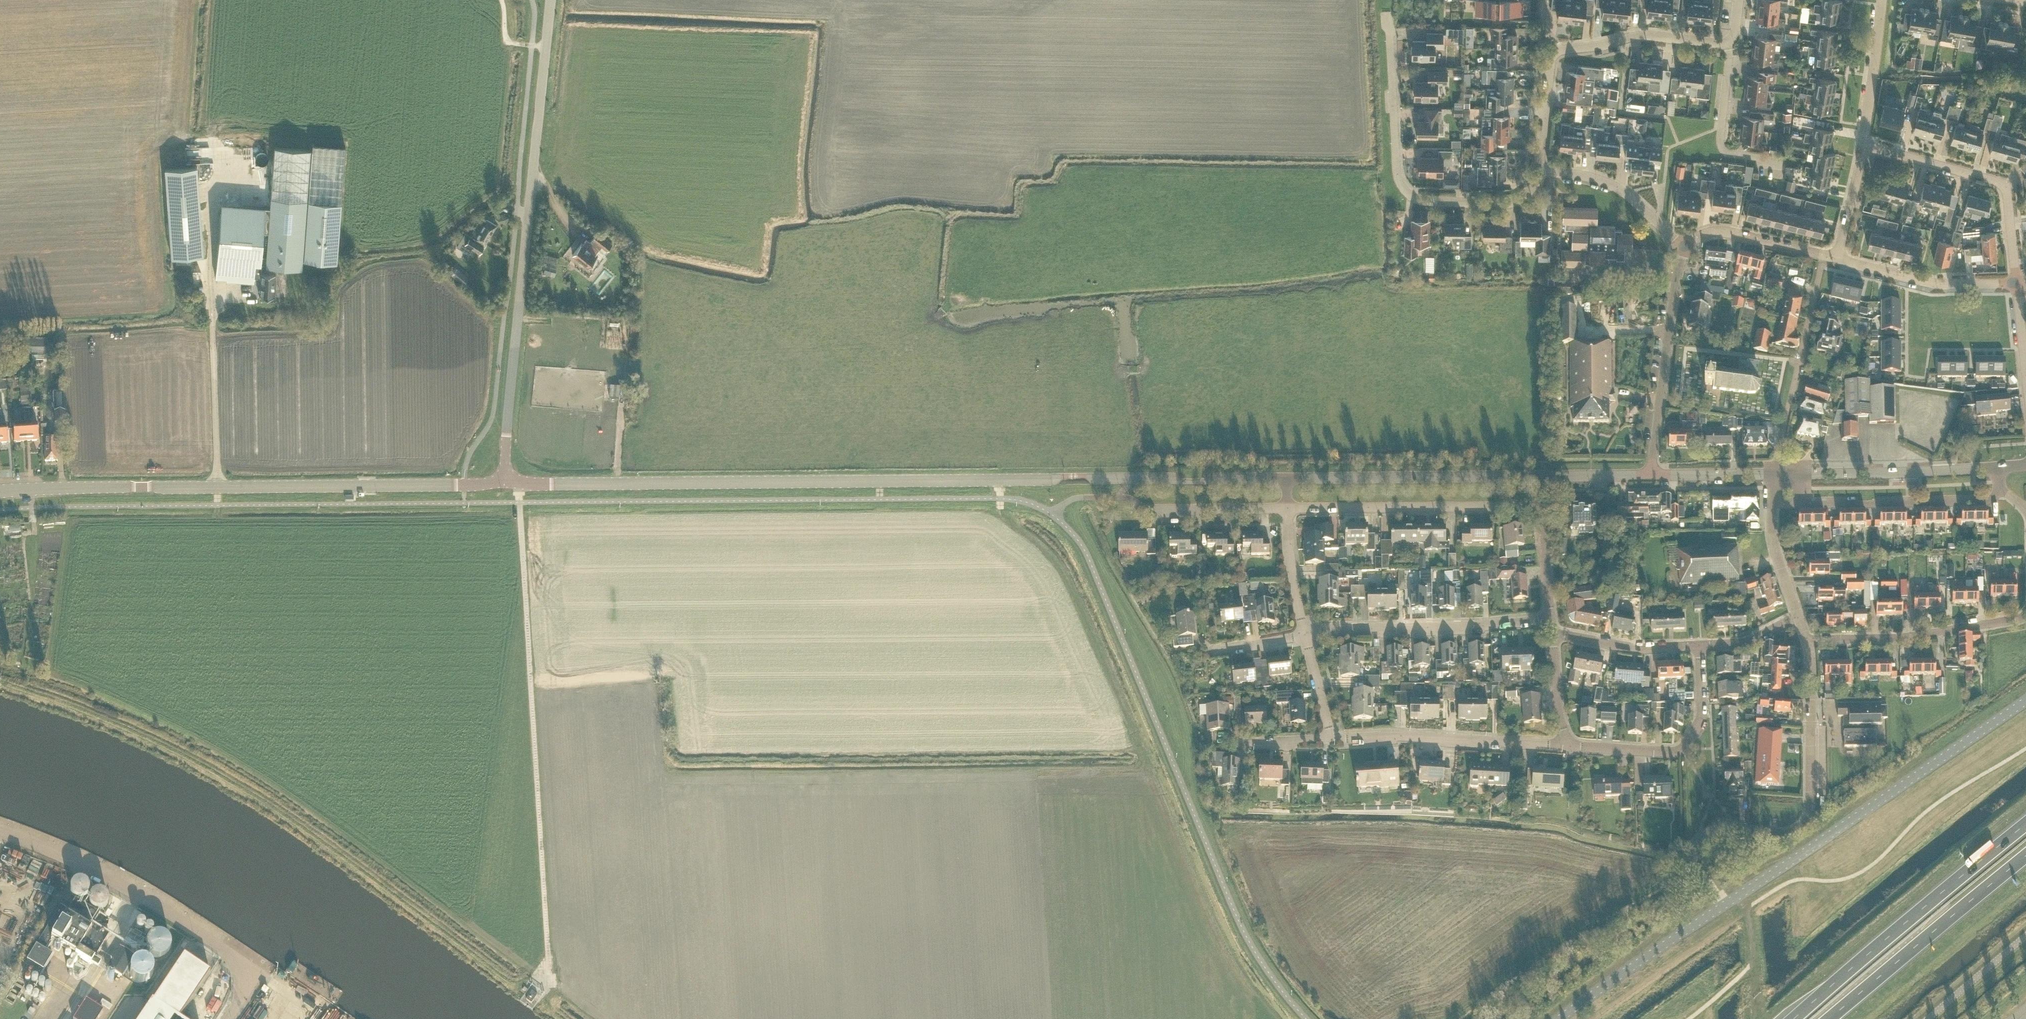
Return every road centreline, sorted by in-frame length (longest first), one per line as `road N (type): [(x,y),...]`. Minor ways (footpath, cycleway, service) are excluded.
road 1 (tertiary): [(505,482),(1287,479)]
road 2 (unclassified): [(2025,702),(1561,1018)]
road 3 (tertiary): [(0,492),(505,482)]
road 4 (track): [(519,482),(545,982)]
road 5 (tertiary): [(505,482),(550,0)]
road 6 (unclassified): [(231,1018),(260,975),(134,892),(0,832)]
road 7 (residential): [(1544,169),(1510,202),(1426,201),(1404,189),(1388,14)]
road 8 (residential): [(1694,851),(1717,832),(1784,835),(1807,820),(1806,640)]
road 9 (trunk): [(2025,825),(1794,1018)]
road 10 (trunk): [(1829,1018),(2025,856)]
road 11 (residential): [(1287,509),(1539,507)]
road 12 (tertiary): [(1287,479),(1536,477)]
road 13 (residential): [(2016,284),(2006,184),(1863,144)]
road 14 (residential): [(1305,635),(1550,620)]
road 15 (residential): [(1568,747),(1332,738)]
road 16 (residential): [(2002,490),(1979,503),(1772,505)]
road 17 (residential): [(1774,474),(1824,255)]
road 18 (residential): [(1699,646),(1701,718),(1680,751),(1568,747)]
road 19 (tertiary): [(1774,474),(1997,468)]
road 20 (residential): [(1806,640),(1902,638),(2025,615)]
road 21 (residential): [(1684,248),(1653,457)]
road 22 (residential): [(2016,284),(1938,284),(1836,259)]
road 23 (residential): [(1560,50),(1646,35),(1728,44)]
road 24 (residential): [(1684,248),(1616,187),(1544,169)]
road 25 (residential): [(1699,646),(1636,649),(1552,634)]
road 26 (residential): [(1824,255),(1719,231),(1684,248)]
road 27 (residential): [(1863,144),(1881,0)]
road 28 (residential): [(1150,513),(1287,509)]
road 29 (residential): [(1305,635),(1287,509)]
road 30 (tertiary): [(1650,476),(1774,474)]
road 31 (residential): [(1544,169),(1550,64),(1560,50)]
road 32 (residential): [(1737,154),(1719,140),(1728,44)]

